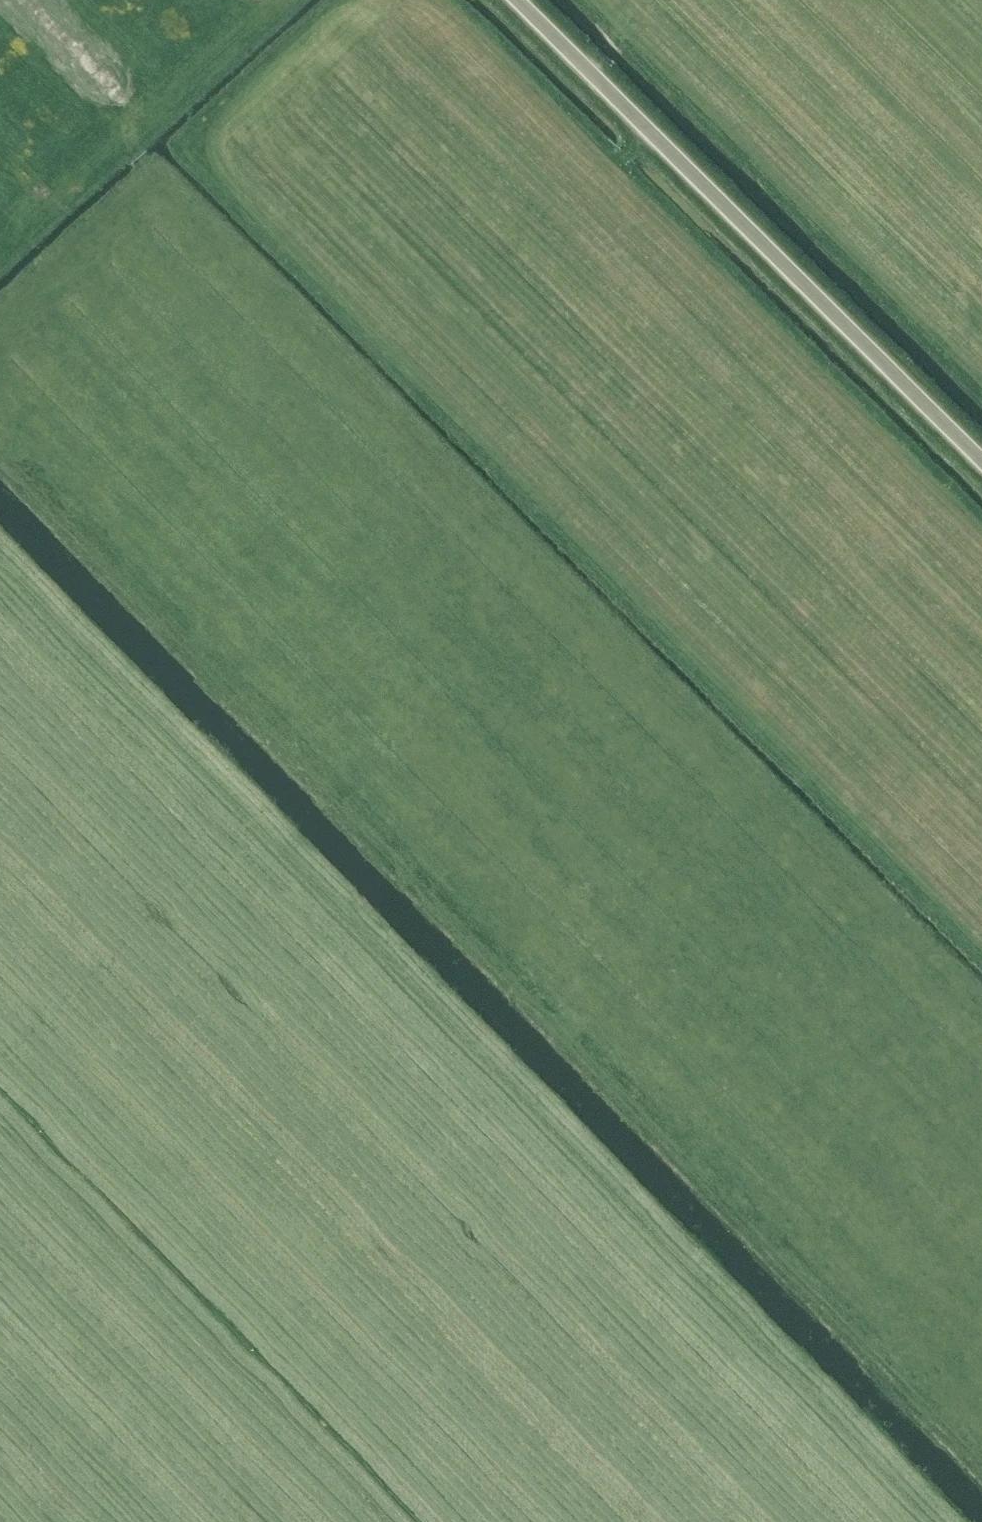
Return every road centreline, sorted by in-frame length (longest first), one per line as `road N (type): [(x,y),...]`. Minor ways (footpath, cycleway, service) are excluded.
road 1 (unclassified): [(981,461),(516,0)]

